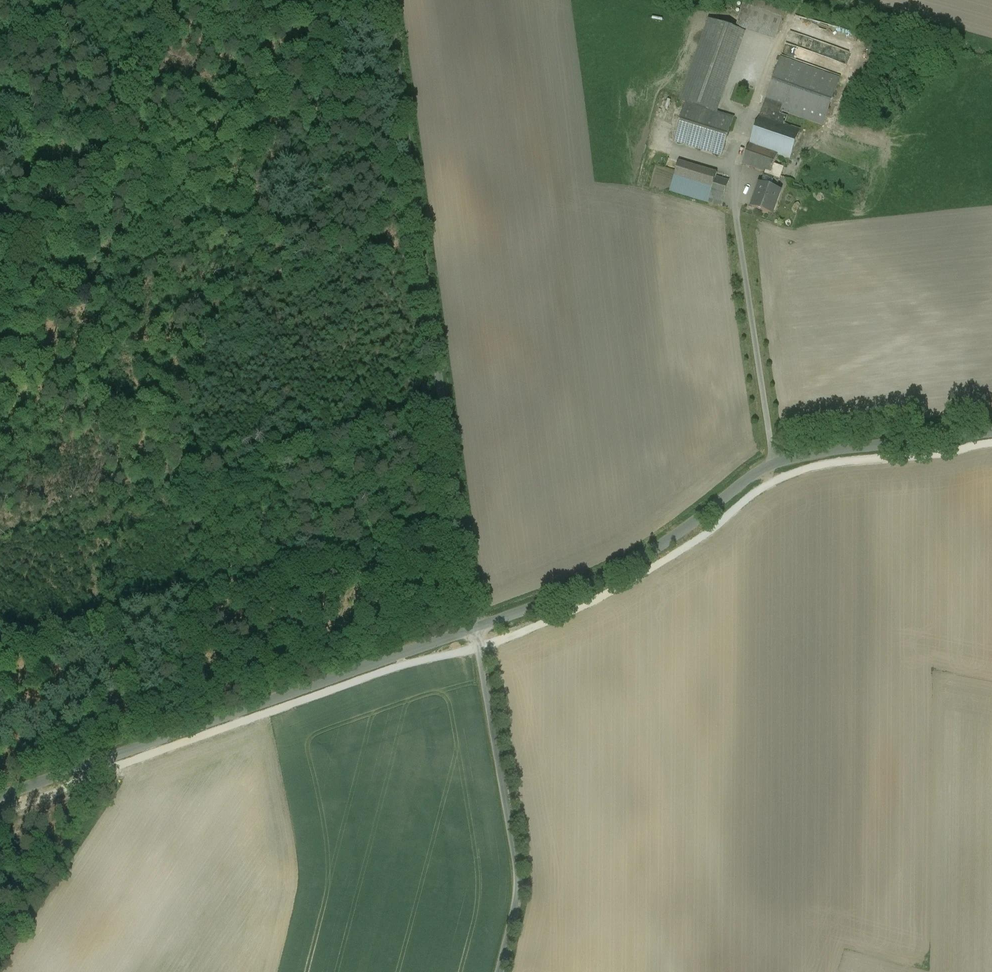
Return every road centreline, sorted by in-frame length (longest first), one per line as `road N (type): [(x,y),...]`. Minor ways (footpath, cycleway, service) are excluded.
road 1 (unclassified): [(476,626),(391,0)]
road 2 (unclassified): [(476,626),(613,576),(797,452),(991,431)]
road 3 (unclassified): [(0,796),(476,626)]
road 4 (unclassified): [(500,971),(522,888),(476,626)]
road 5 (track): [(0,276),(174,0)]

